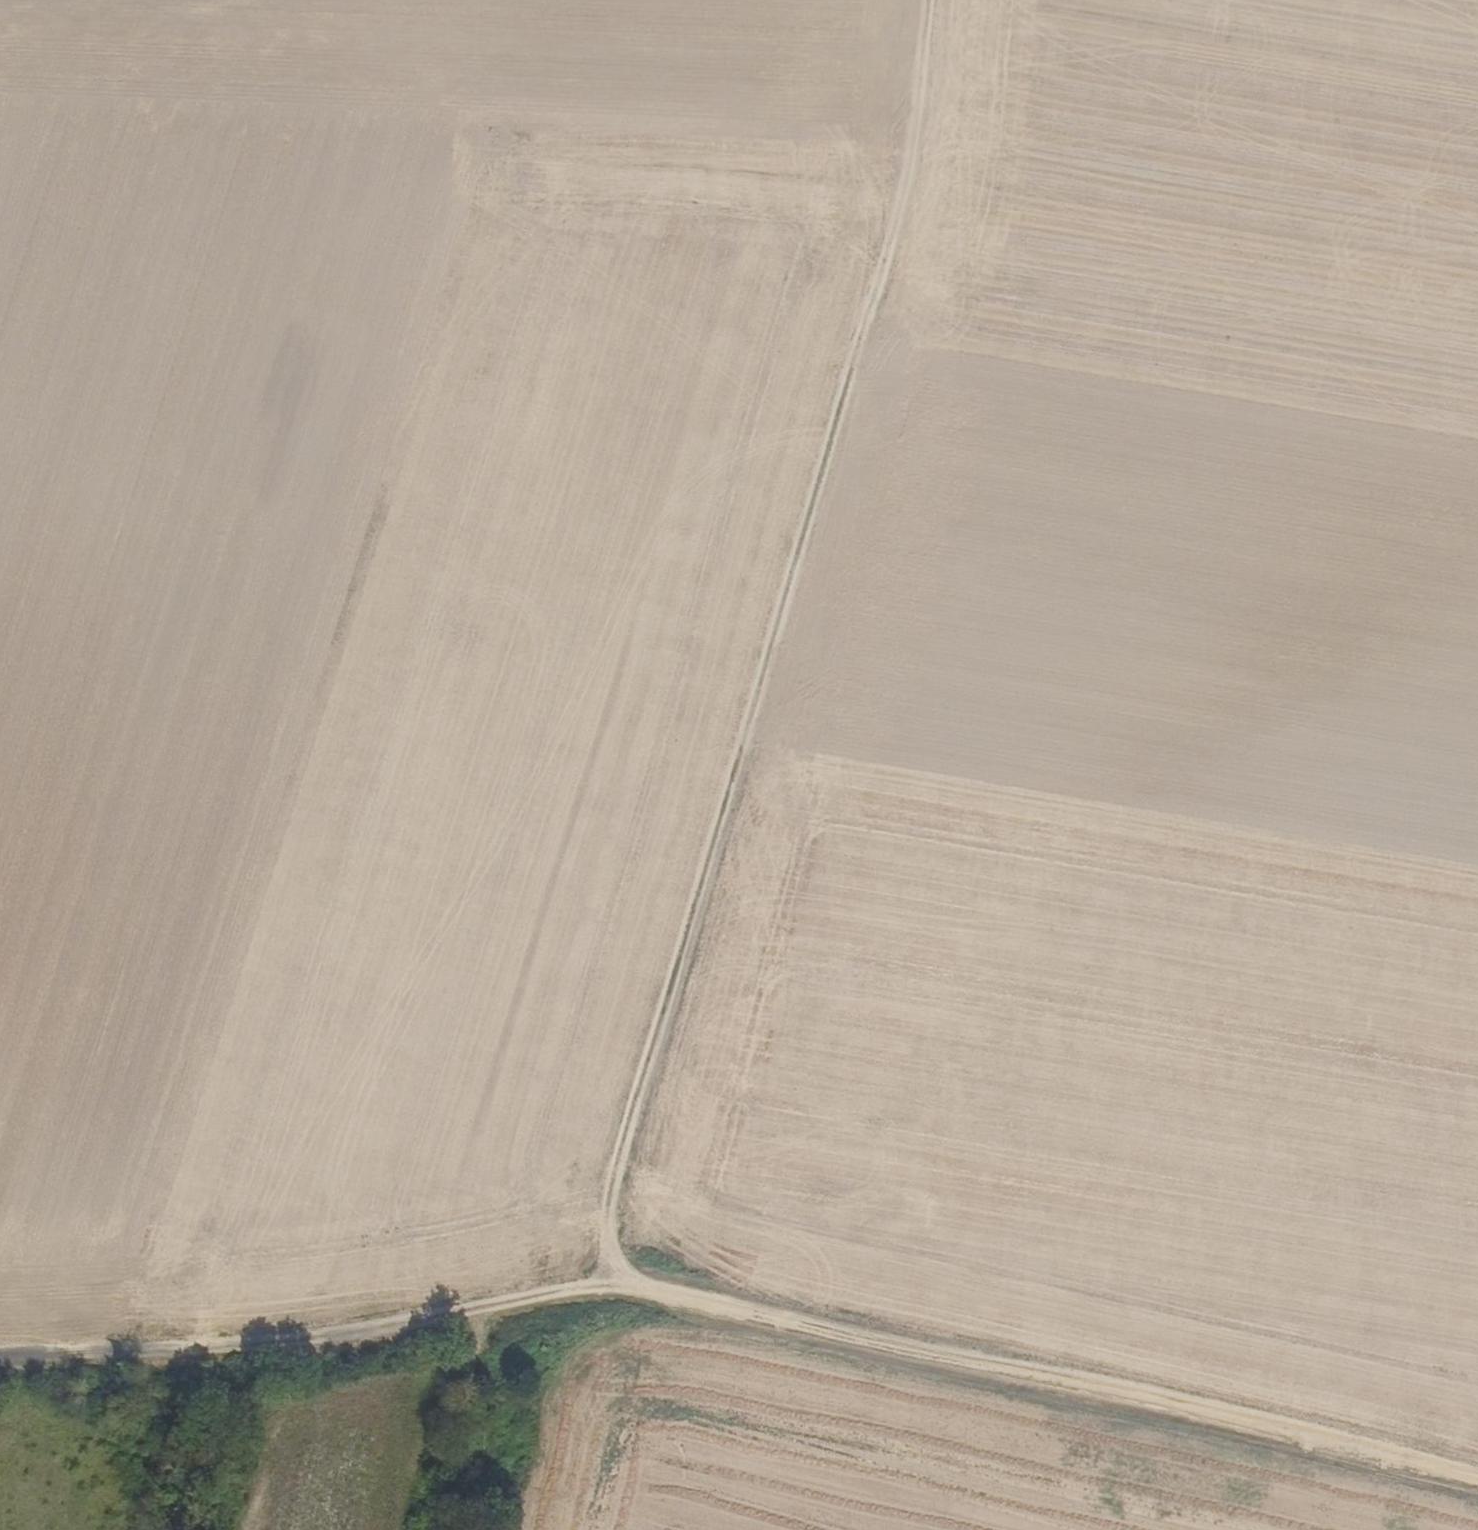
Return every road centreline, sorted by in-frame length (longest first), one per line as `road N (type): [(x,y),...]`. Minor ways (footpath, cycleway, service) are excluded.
road 1 (track): [(0,1350),(214,1346),(333,1333),(609,1281),(1117,1385),(1477,1479)]
road 2 (track): [(930,0),(912,124),(821,508),(617,1208),(609,1281)]

